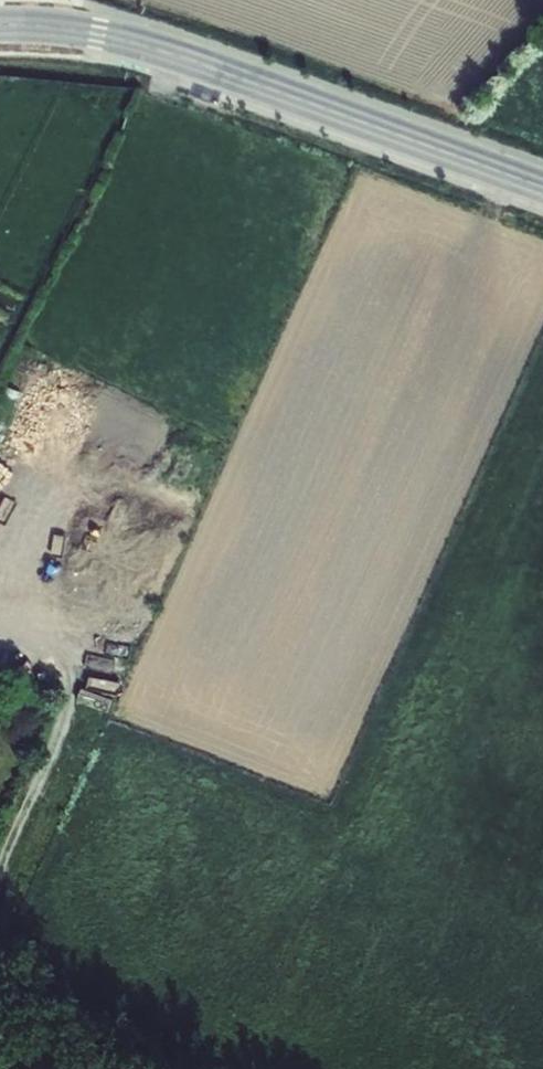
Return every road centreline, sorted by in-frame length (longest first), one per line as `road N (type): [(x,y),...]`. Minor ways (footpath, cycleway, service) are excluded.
road 1 (tertiary): [(0,26),(98,34),(168,53),(542,188)]

